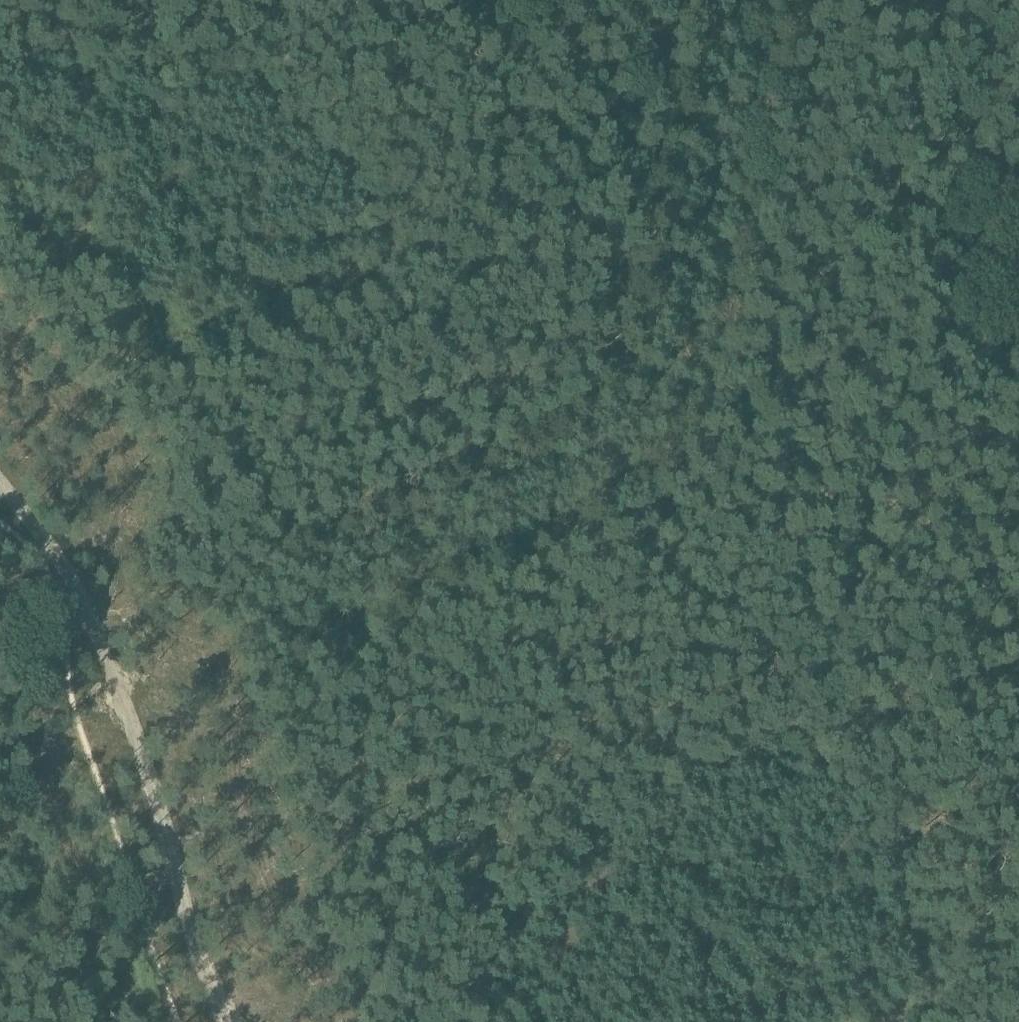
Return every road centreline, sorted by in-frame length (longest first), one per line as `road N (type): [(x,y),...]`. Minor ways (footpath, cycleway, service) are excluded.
road 1 (track): [(0,484),(57,561),(114,673),(204,961),(233,1021)]
road 2 (track): [(764,0),(717,229),(657,390),(619,449)]

